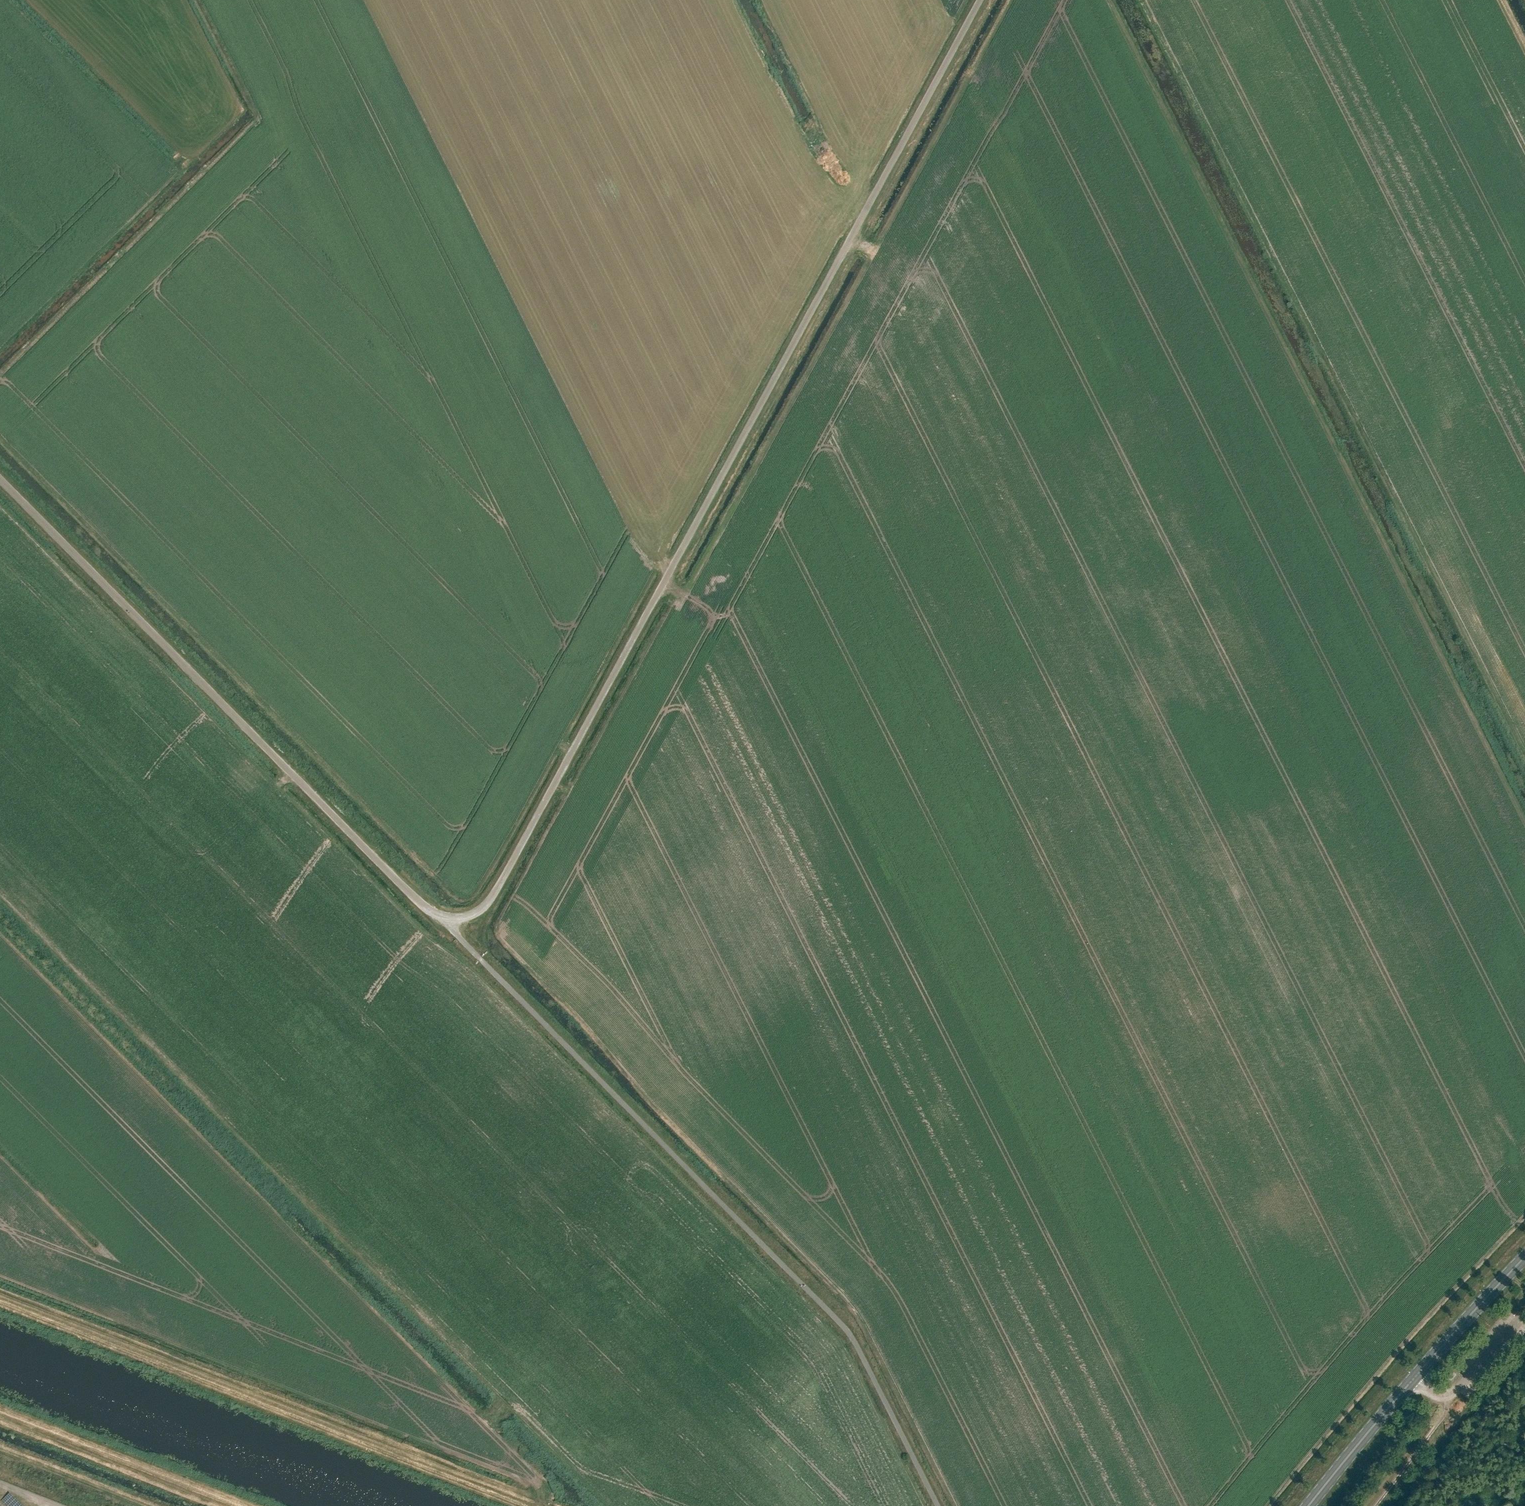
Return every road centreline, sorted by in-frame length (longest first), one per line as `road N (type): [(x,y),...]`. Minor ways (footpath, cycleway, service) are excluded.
road 1 (unclassified): [(457,919),(493,898),(980,0)]
road 2 (unclassified): [(457,919),(432,914),(0,480)]
road 3 (primary): [(1308,1505),(1524,1257)]

